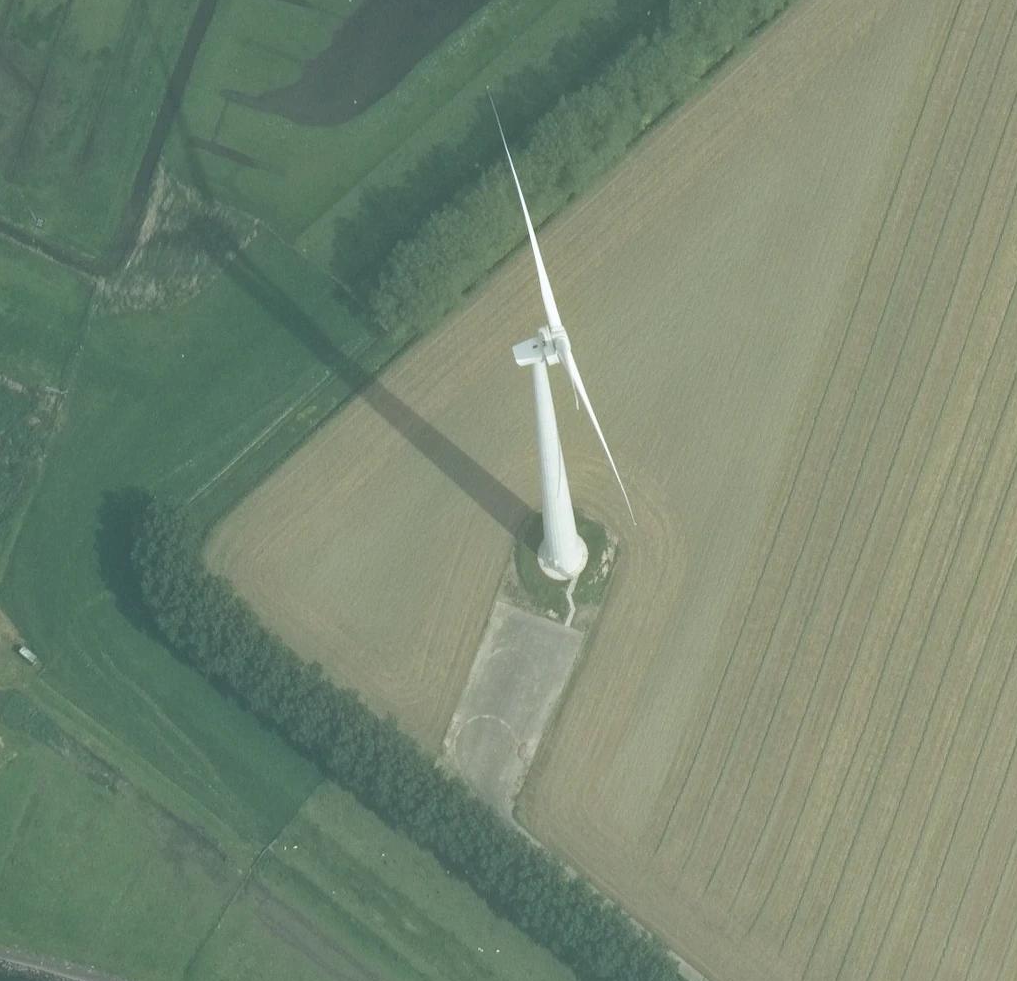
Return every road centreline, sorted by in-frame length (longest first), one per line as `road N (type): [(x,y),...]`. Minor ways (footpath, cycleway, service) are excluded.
road 1 (track): [(702,980),(357,695)]

